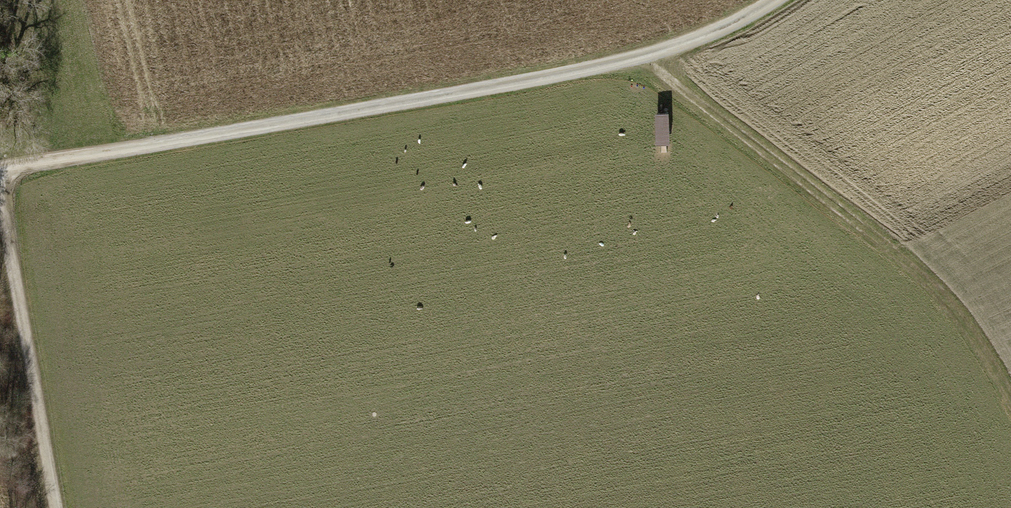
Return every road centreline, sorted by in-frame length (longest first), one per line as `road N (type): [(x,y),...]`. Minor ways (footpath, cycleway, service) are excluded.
road 1 (track): [(0,169),(642,57),(775,0)]
road 2 (track): [(1010,400),(987,351),(909,263),(642,57)]
road 3 (track): [(0,177),(59,507)]

